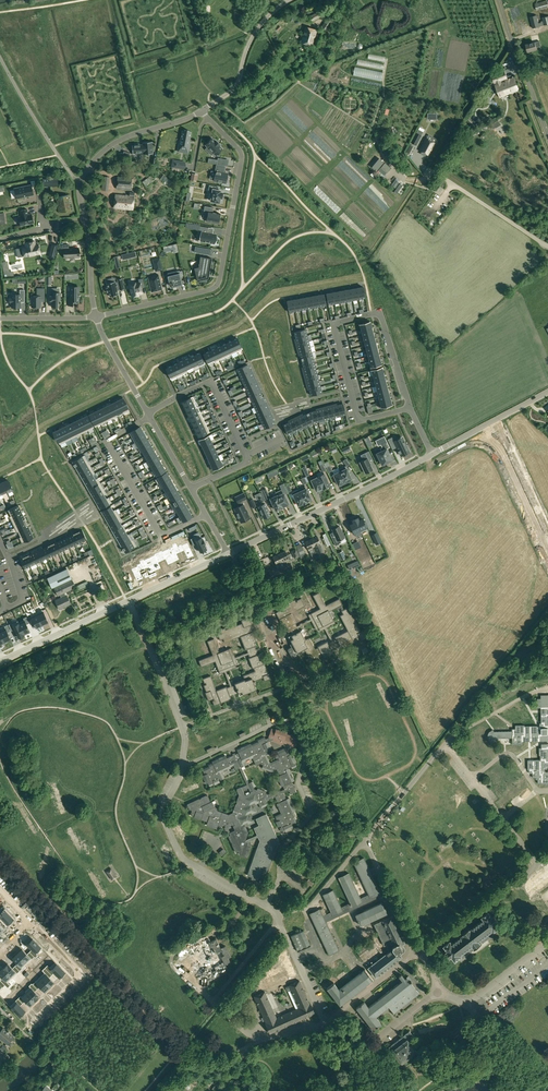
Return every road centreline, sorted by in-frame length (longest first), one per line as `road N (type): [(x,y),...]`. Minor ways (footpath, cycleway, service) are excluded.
road 1 (residential): [(95,316),(219,282),(242,155),(199,111)]
road 2 (residential): [(409,408),(359,421),(334,324),(379,312),(406,398)]
road 3 (tertiary): [(0,661),(230,553)]
road 4 (tertiary): [(230,553),(432,454)]
road 5 (residential): [(149,417),(107,442),(156,528),(161,536),(206,515)]
road 6 (unclassified): [(86,219),(81,183),(95,158),(119,140),(199,111)]
road 7 (residential): [(245,455),(211,382),(146,412)]
road 8 (unclassified): [(199,111),(237,86),(253,36),(288,0)]
road 9 (residential): [(30,921),(82,974),(32,1022)]
road 10 (tertiary): [(547,550),(500,448),(484,436)]

